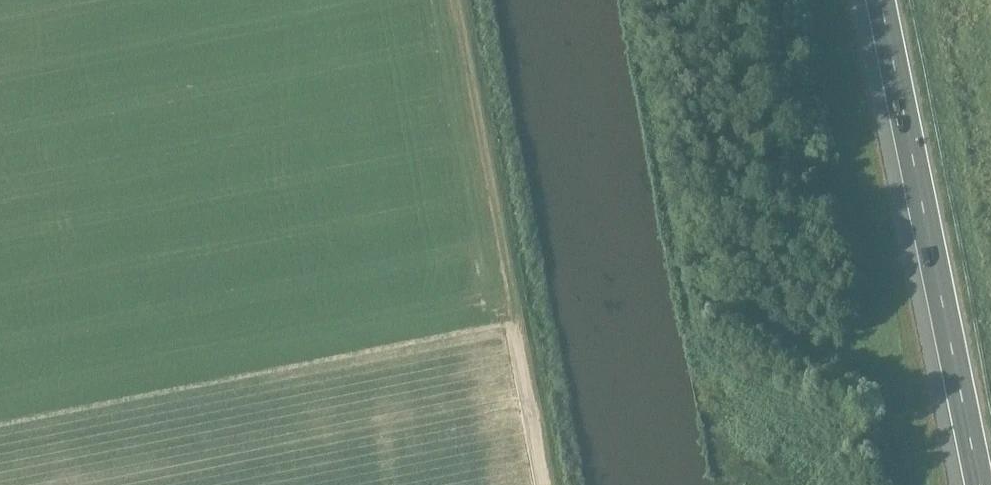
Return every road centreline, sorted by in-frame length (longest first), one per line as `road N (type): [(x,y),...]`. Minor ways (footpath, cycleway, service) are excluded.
road 1 (motorway): [(881,0),(980,484)]

